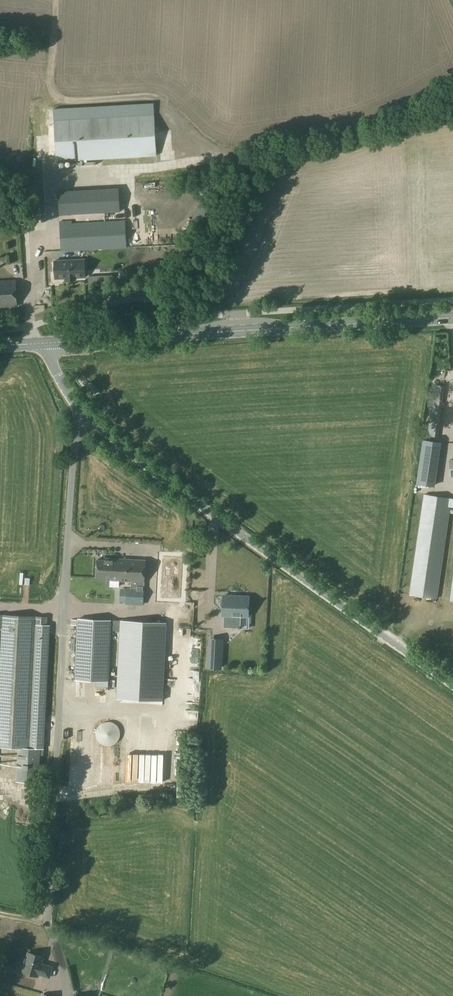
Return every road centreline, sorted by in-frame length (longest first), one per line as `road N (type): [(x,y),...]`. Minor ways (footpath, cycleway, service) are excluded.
road 1 (unclassified): [(452,685),(140,461),(81,410),(45,348)]
road 2 (secondary): [(45,348),(452,321)]

